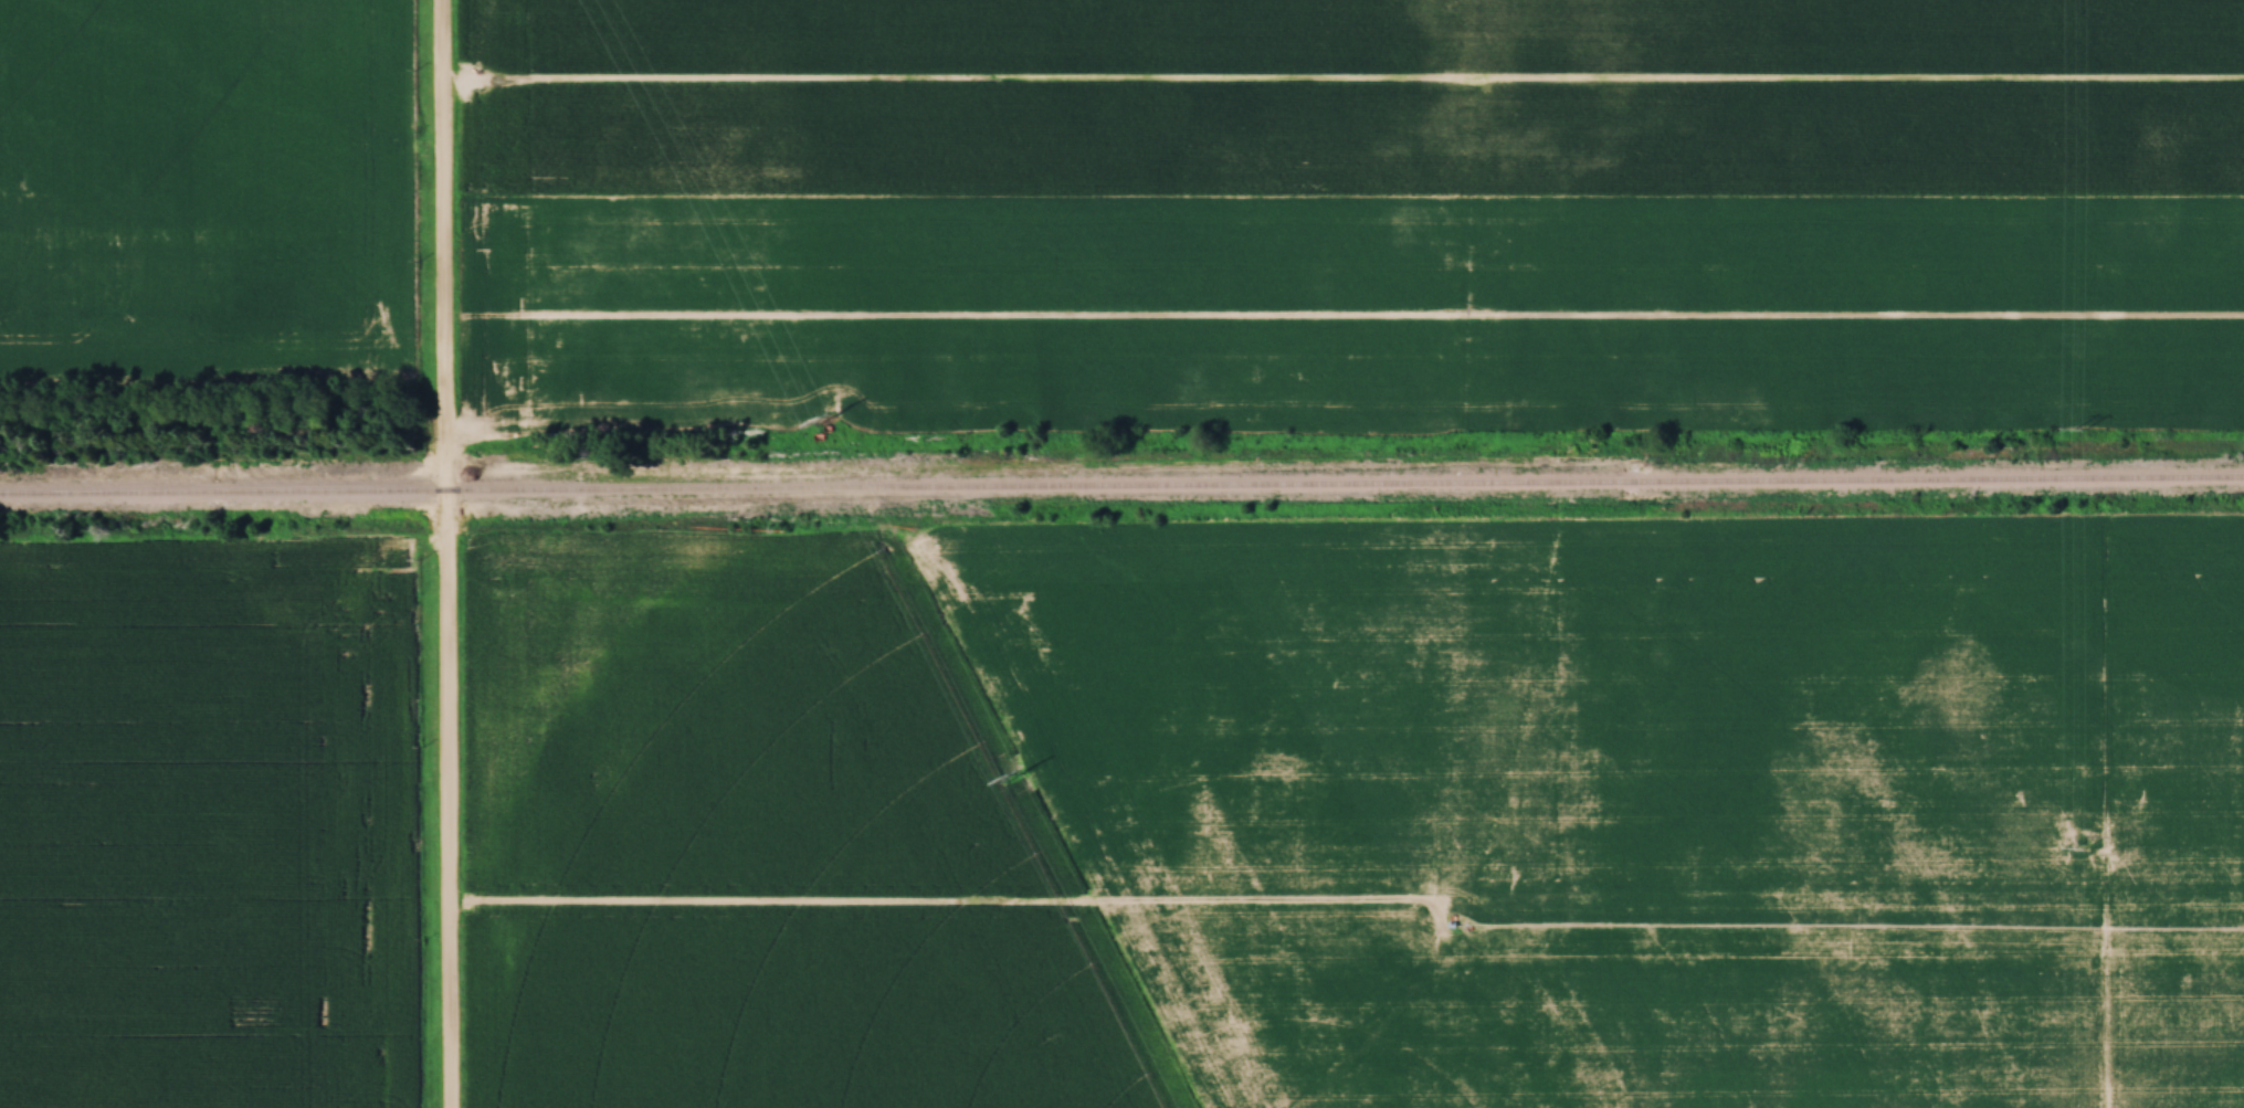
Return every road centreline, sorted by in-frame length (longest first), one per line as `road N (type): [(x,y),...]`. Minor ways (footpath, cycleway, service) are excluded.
road 1 (residential): [(452,1107),(441,0)]

